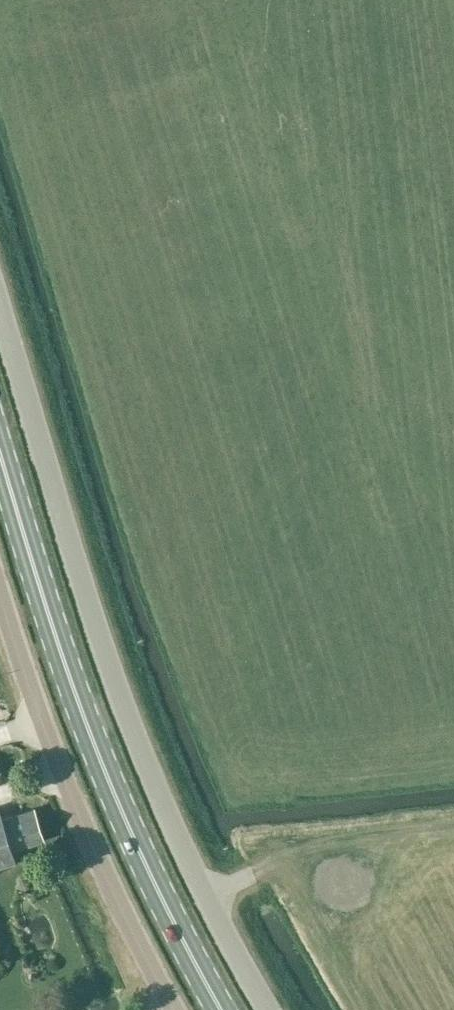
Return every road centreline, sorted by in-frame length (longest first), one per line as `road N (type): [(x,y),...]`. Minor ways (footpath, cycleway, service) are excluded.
road 1 (unclassified): [(266,1009),(187,858),(116,684),(0,305)]
road 2 (primary): [(223,1009),(94,740),(0,454)]
road 3 (unclassified): [(0,595),(95,852),(176,1009)]

